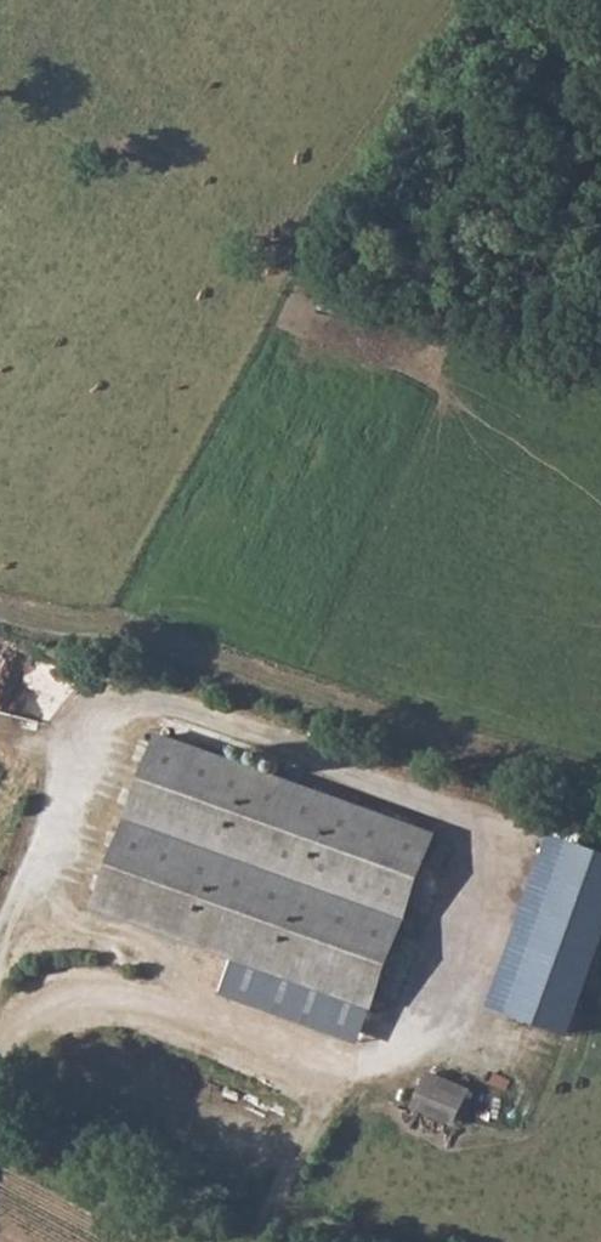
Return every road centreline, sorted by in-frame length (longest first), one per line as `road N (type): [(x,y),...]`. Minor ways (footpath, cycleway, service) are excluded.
road 1 (track): [(0,1056),(19,1020),(79,992),(155,1002),(377,1071),(412,1050),(458,972),(484,902),(492,845),(481,823),(215,715),(136,700),(101,711),(72,748),(0,944)]

